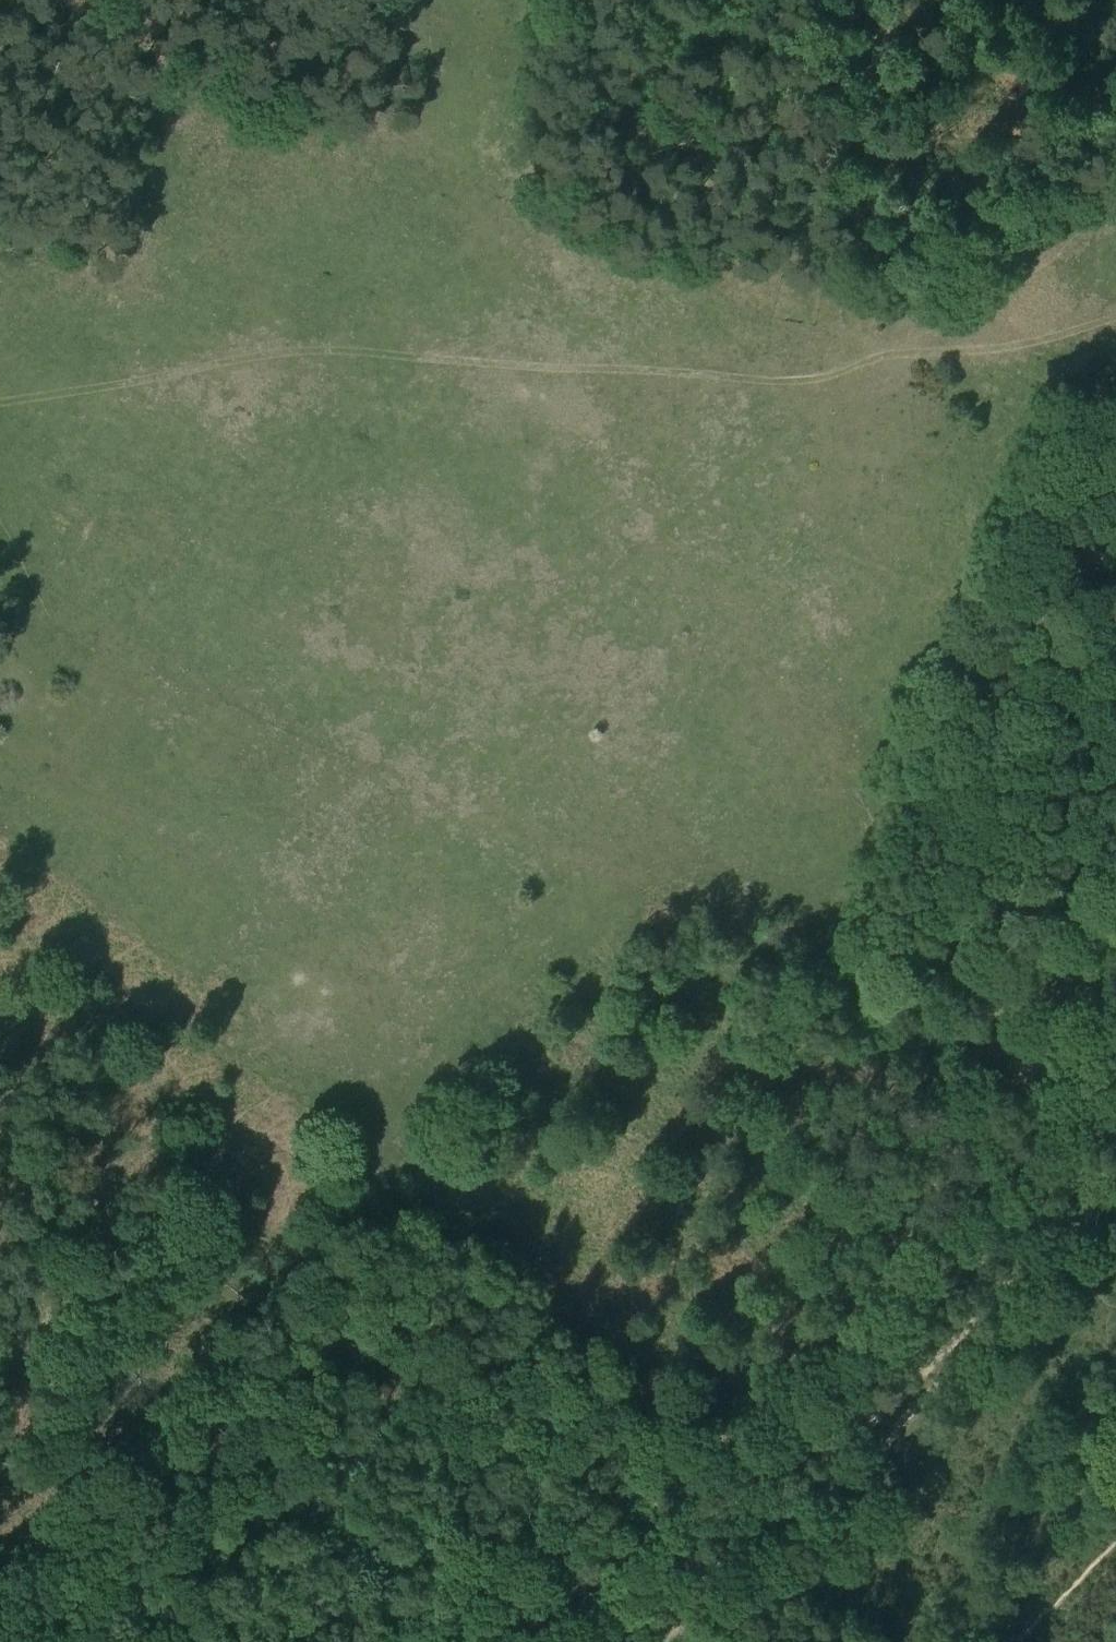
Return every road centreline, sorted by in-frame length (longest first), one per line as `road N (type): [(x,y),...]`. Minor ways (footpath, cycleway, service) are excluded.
road 1 (track): [(1115,1178),(653,1641)]

